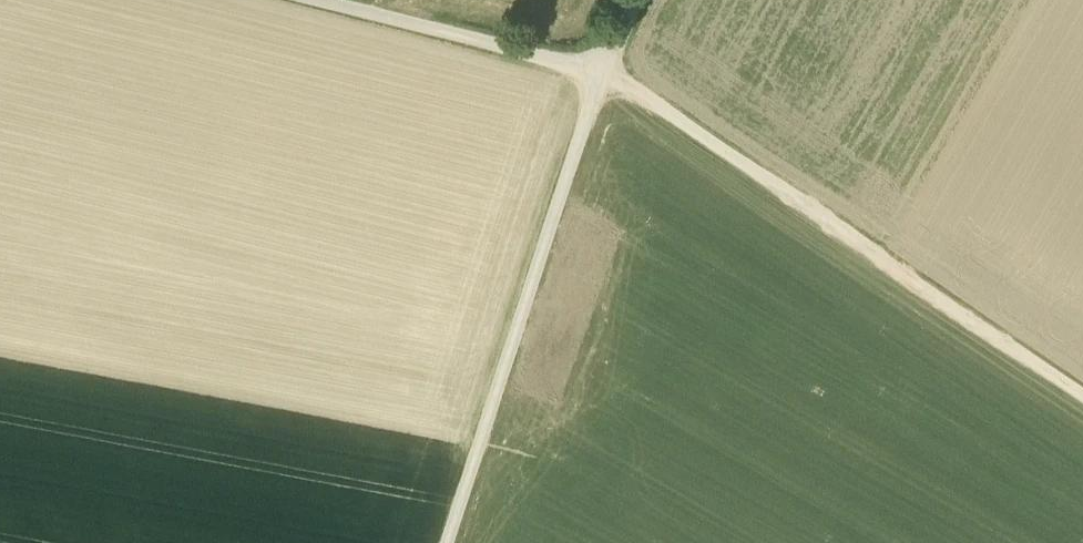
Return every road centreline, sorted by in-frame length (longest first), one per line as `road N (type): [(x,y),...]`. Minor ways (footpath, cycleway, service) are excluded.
road 1 (track): [(1082,401),(603,71),(317,0)]
road 2 (track): [(448,542),(603,71),(639,0)]

